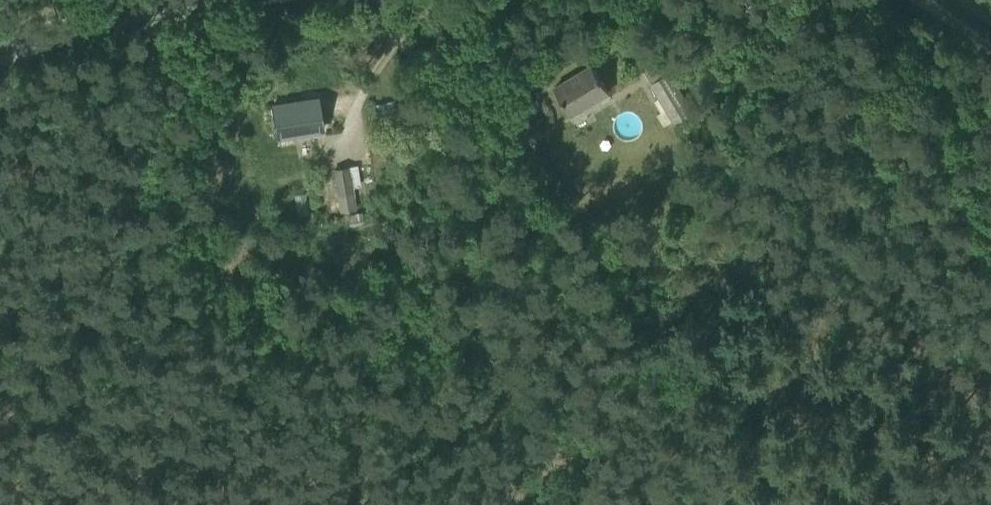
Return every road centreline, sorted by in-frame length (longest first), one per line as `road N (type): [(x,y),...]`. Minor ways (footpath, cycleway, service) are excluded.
road 1 (secondary): [(0,56),(171,0)]

